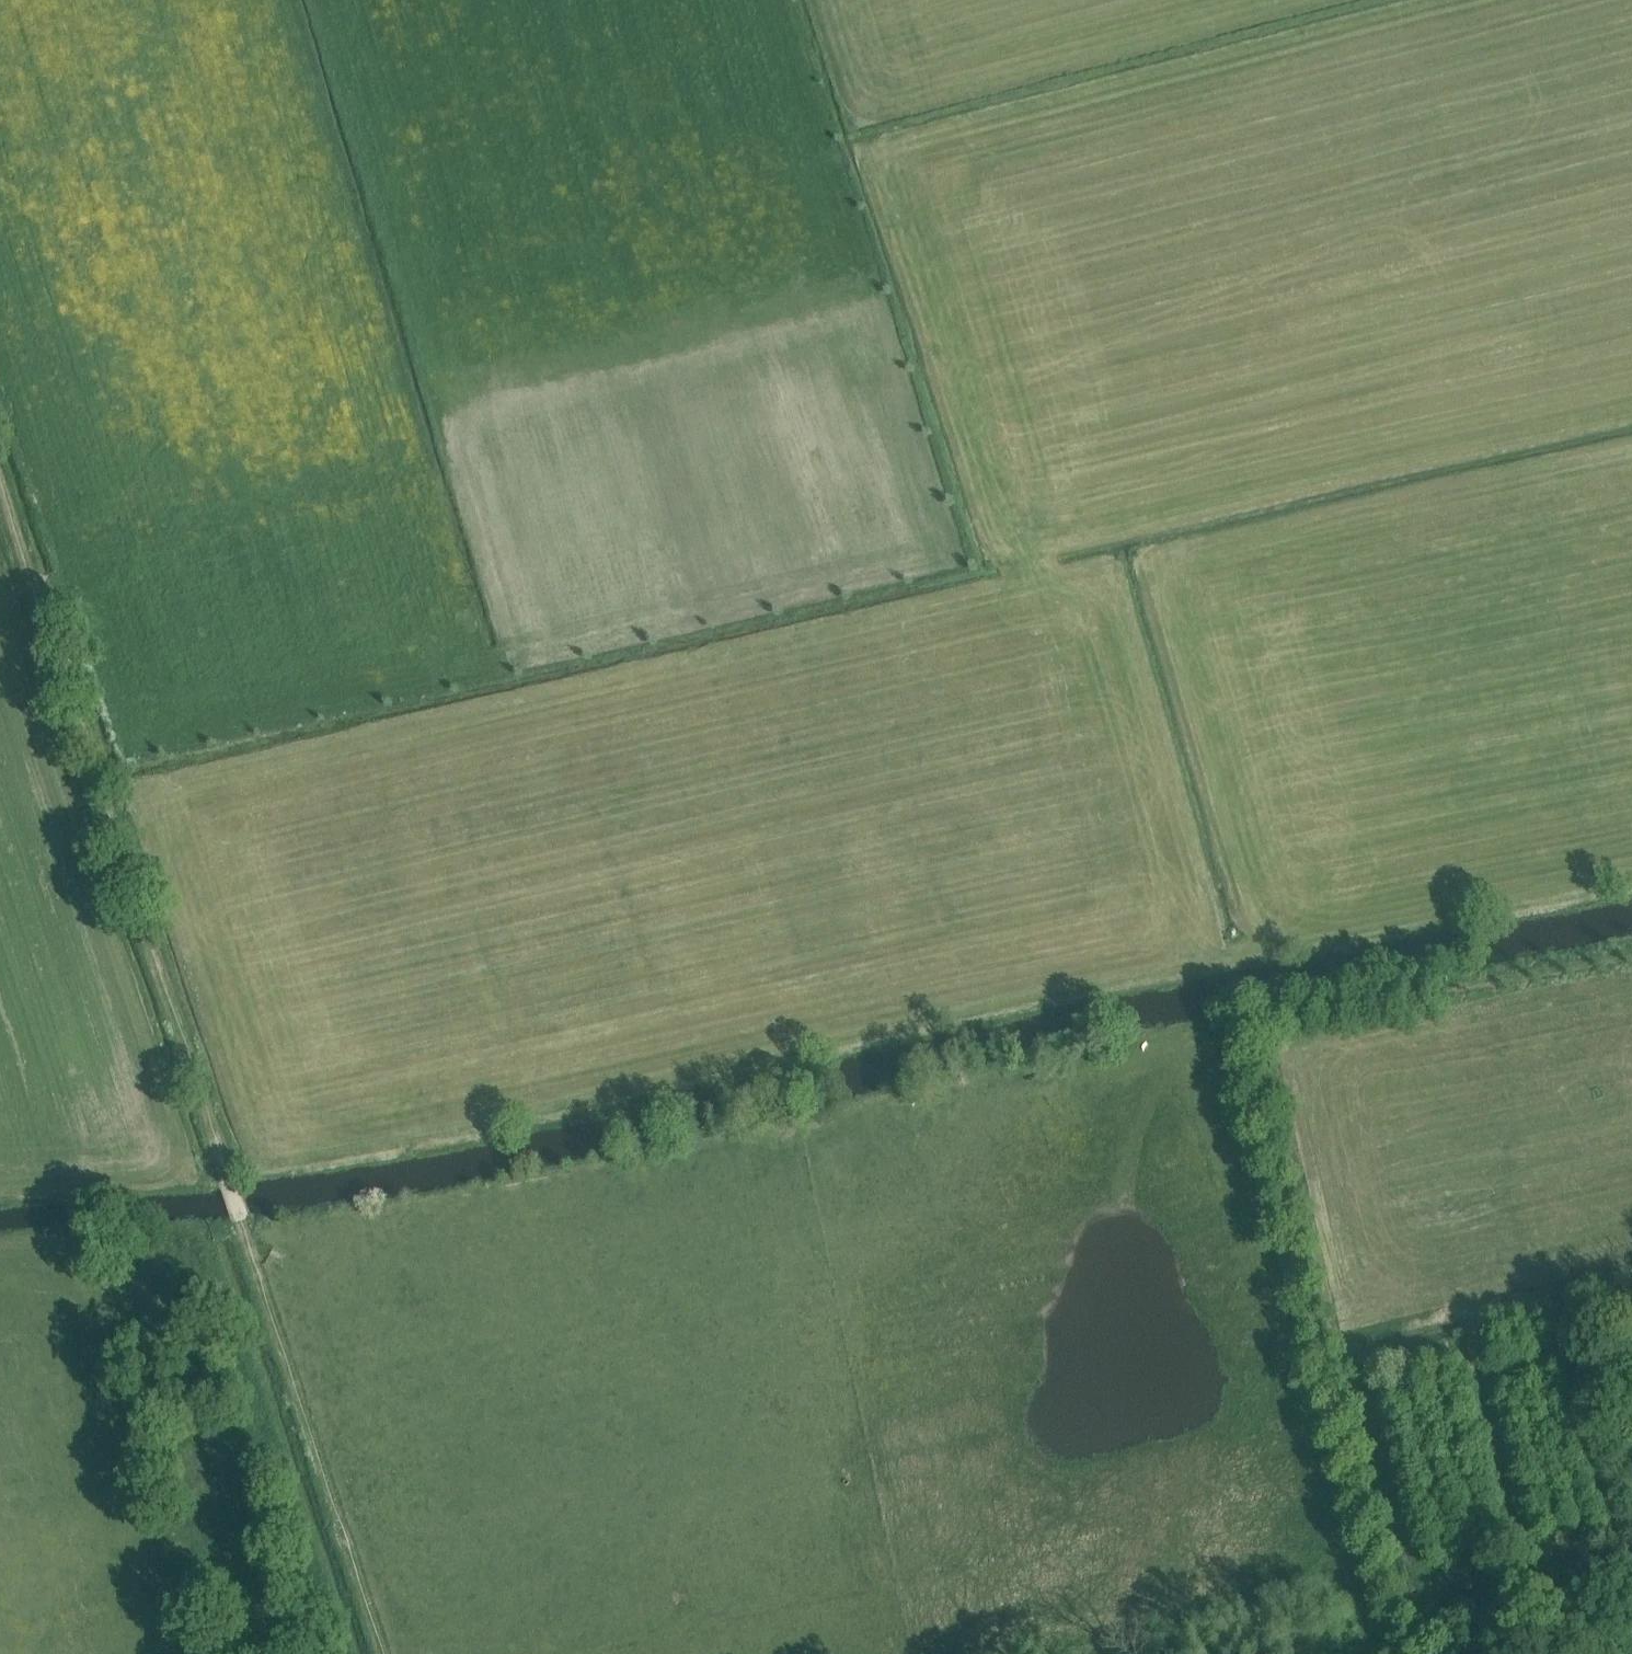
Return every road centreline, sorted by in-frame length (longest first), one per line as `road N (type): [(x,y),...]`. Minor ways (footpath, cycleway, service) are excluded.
road 1 (track): [(383,1653),(0,502)]
road 2 (track): [(1405,1653),(1243,1032),(1631,958)]

